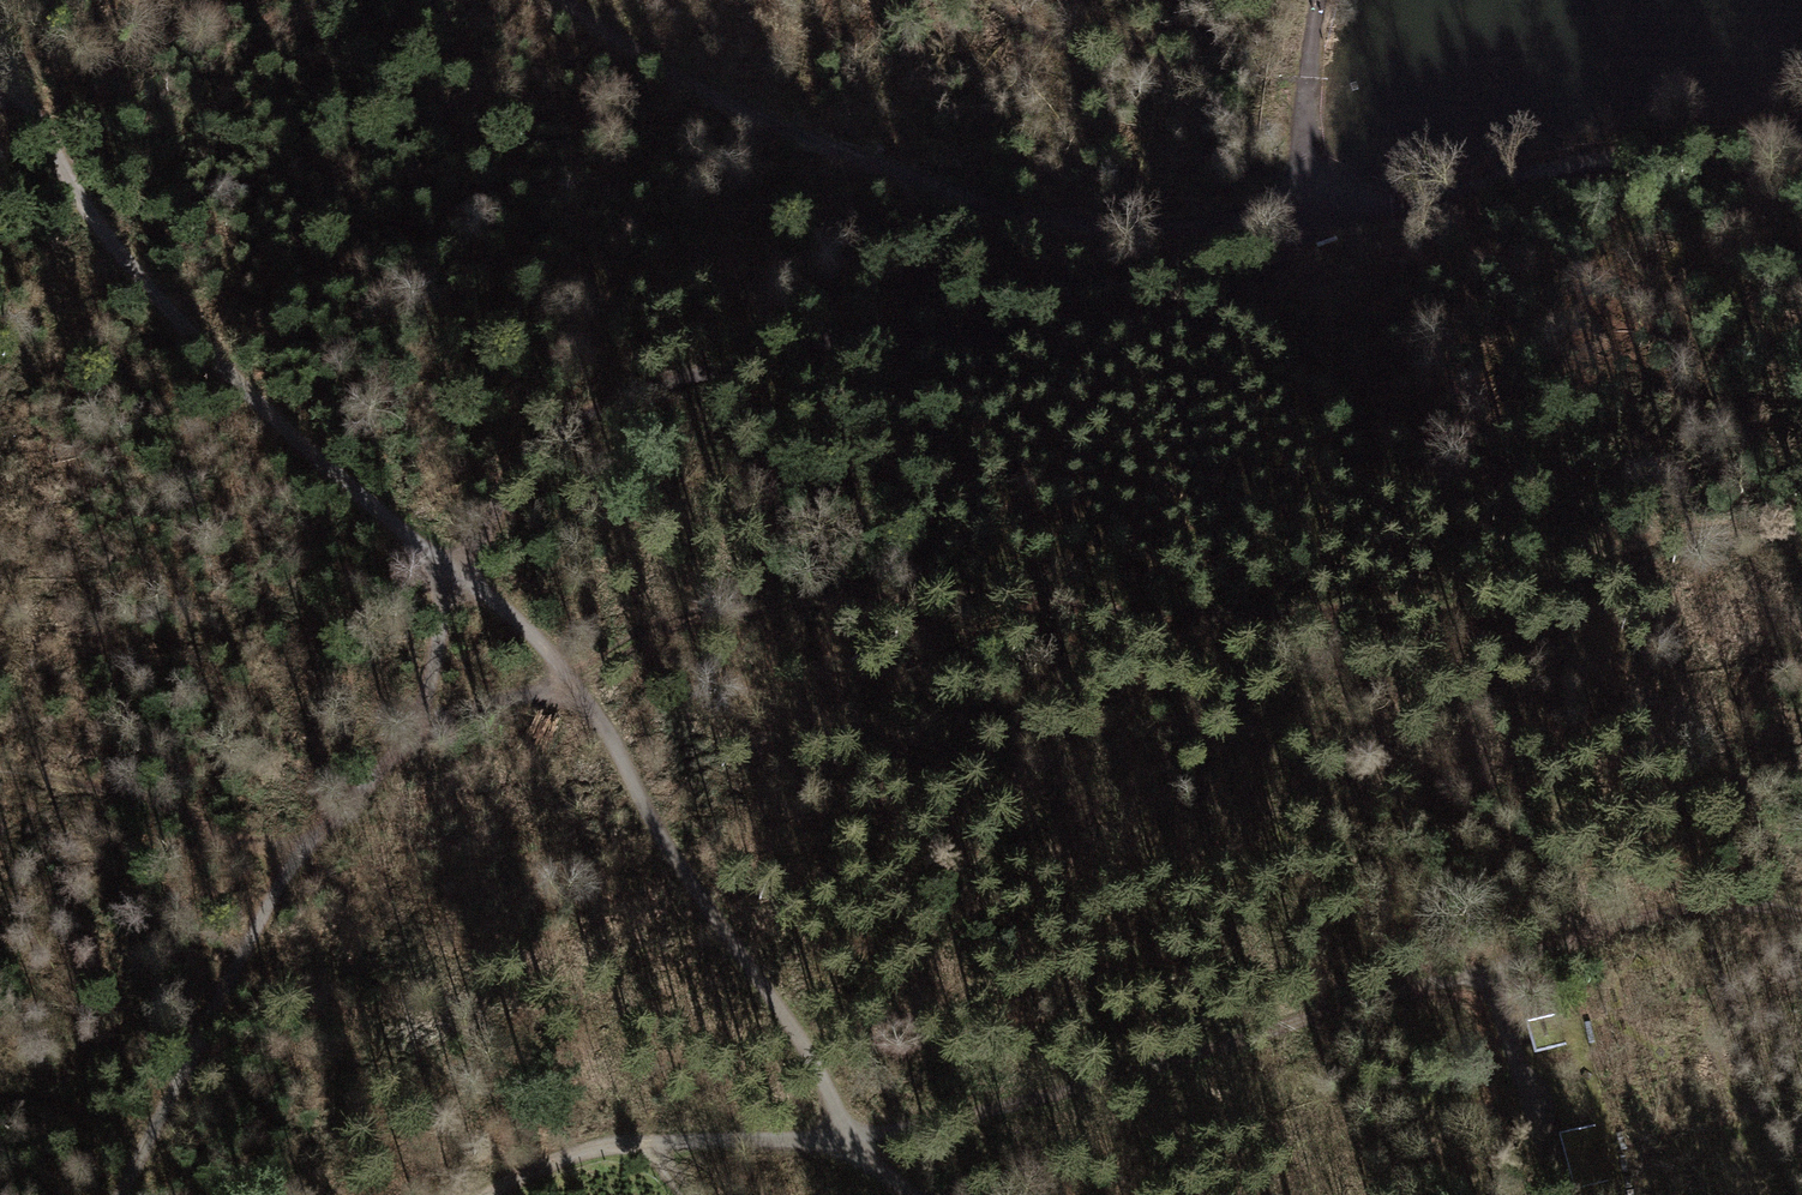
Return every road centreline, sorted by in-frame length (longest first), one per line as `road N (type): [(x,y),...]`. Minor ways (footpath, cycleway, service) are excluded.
road 1 (track): [(850,1121),(1264,1039),(1741,902),(1801,906)]
road 2 (track): [(458,577),(516,468),(559,428),(616,400),(761,354),(947,341),(1215,292),(1281,256),(1301,221)]
road 3 (track): [(562,0),(797,138),(1015,212),(1160,227),(1301,221)]
road 4 (track): [(101,1194),(147,1094),(289,850),(414,720),(458,577)]
road 5 (track): [(458,577),(114,254),(8,77),(0,84)]
road 6 (track): [(850,1121),(574,683),(521,625),(458,577)]
road 7 (track): [(1301,221),(1613,159),(1801,133)]
road 8 (track): [(850,1121),(528,1171),(492,1194)]
road 9 (track): [(0,773),(66,771),(242,819),(289,850)]
road 10 (track): [(1315,0),(1301,221)]
road 11 (track): [(1496,973),(1554,1171)]
road 12 (track): [(414,720),(574,683)]

